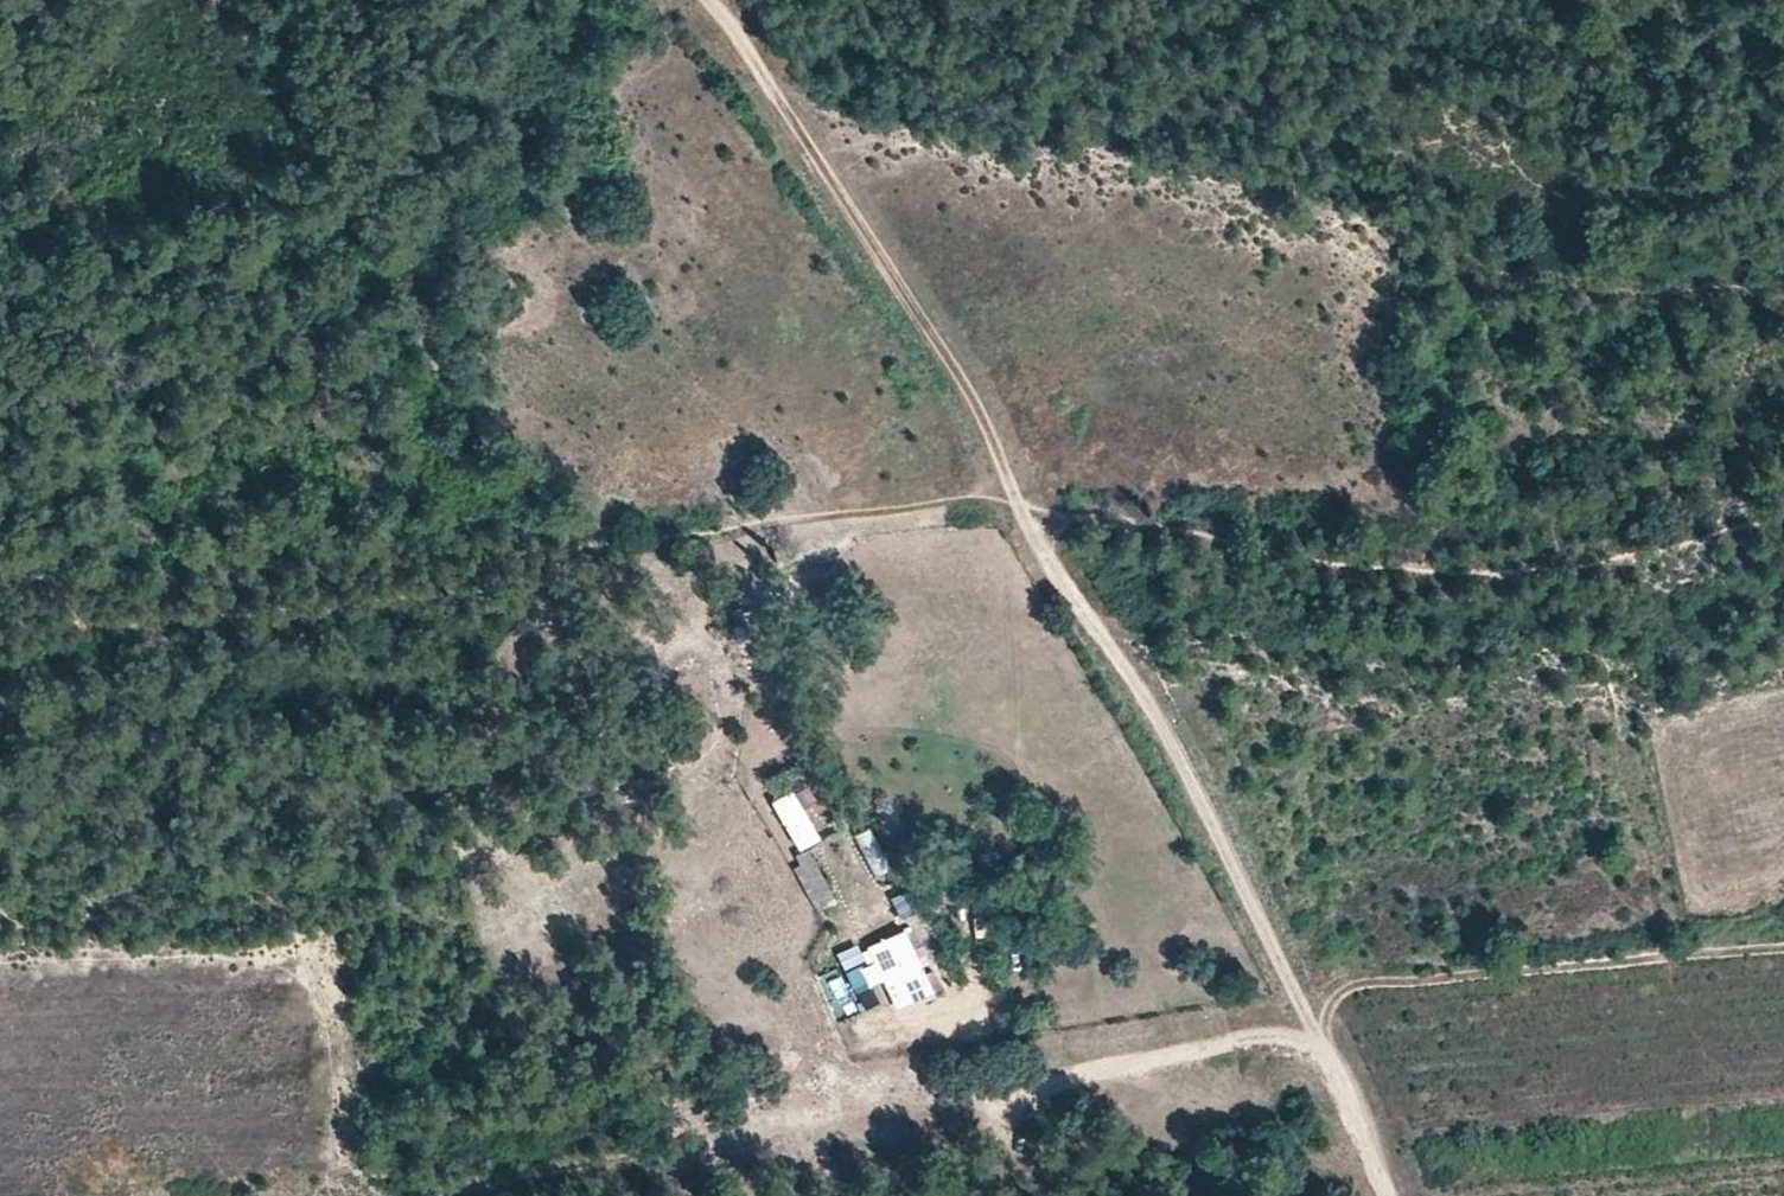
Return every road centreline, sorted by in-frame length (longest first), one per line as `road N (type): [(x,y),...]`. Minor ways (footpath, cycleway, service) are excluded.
road 1 (track): [(1783,516),(1567,574),(1468,573),(1243,546),(1134,513),(1029,499),(630,536),(566,560),(517,593),(403,594),(275,610),(97,613),(61,584),(0,579)]
road 2 (track): [(709,0),(763,70),(801,149),(959,392),(1055,570),(1150,704),(1400,1195)]

